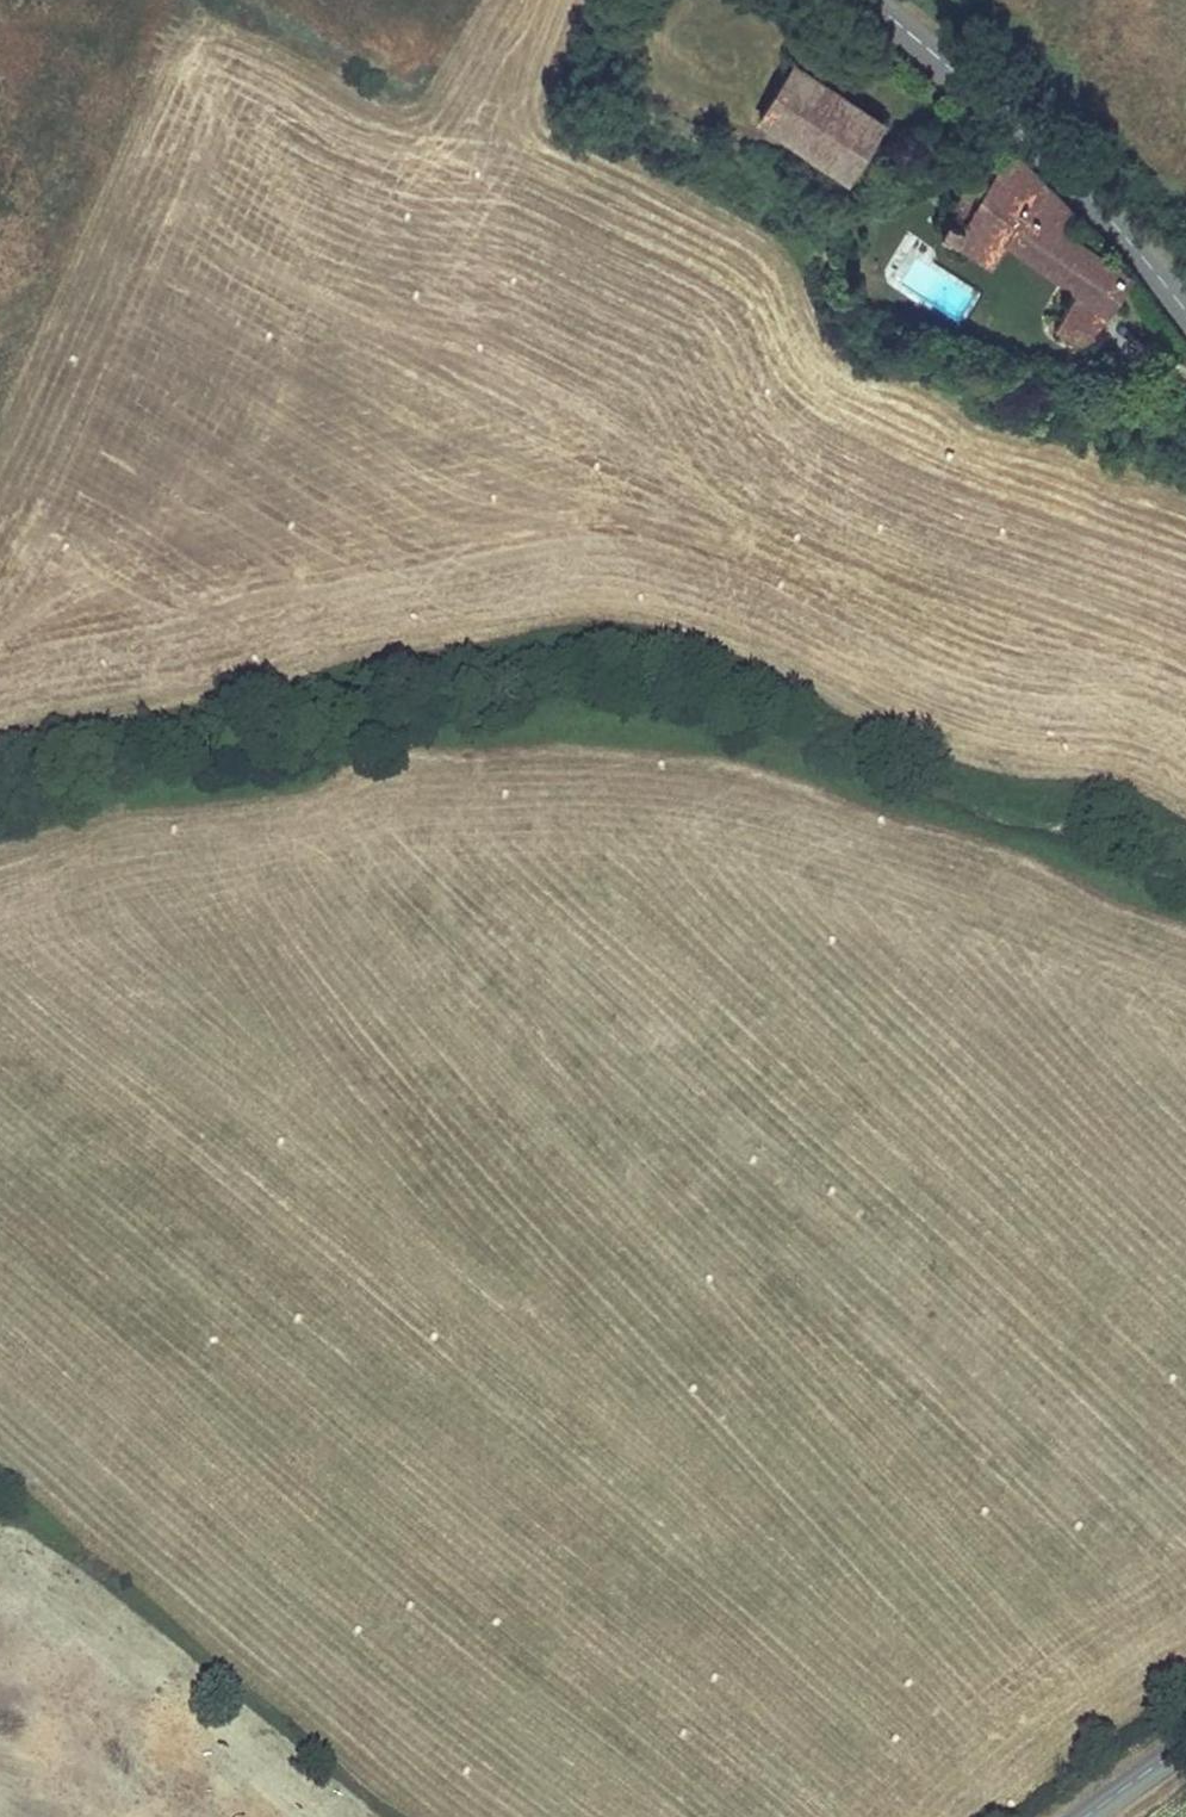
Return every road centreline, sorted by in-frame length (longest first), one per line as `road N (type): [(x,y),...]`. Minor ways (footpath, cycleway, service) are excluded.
road 1 (tertiary): [(863,0),(1046,158),(1185,315)]
road 2 (tertiary): [(1185,1744),(1085,1816)]

